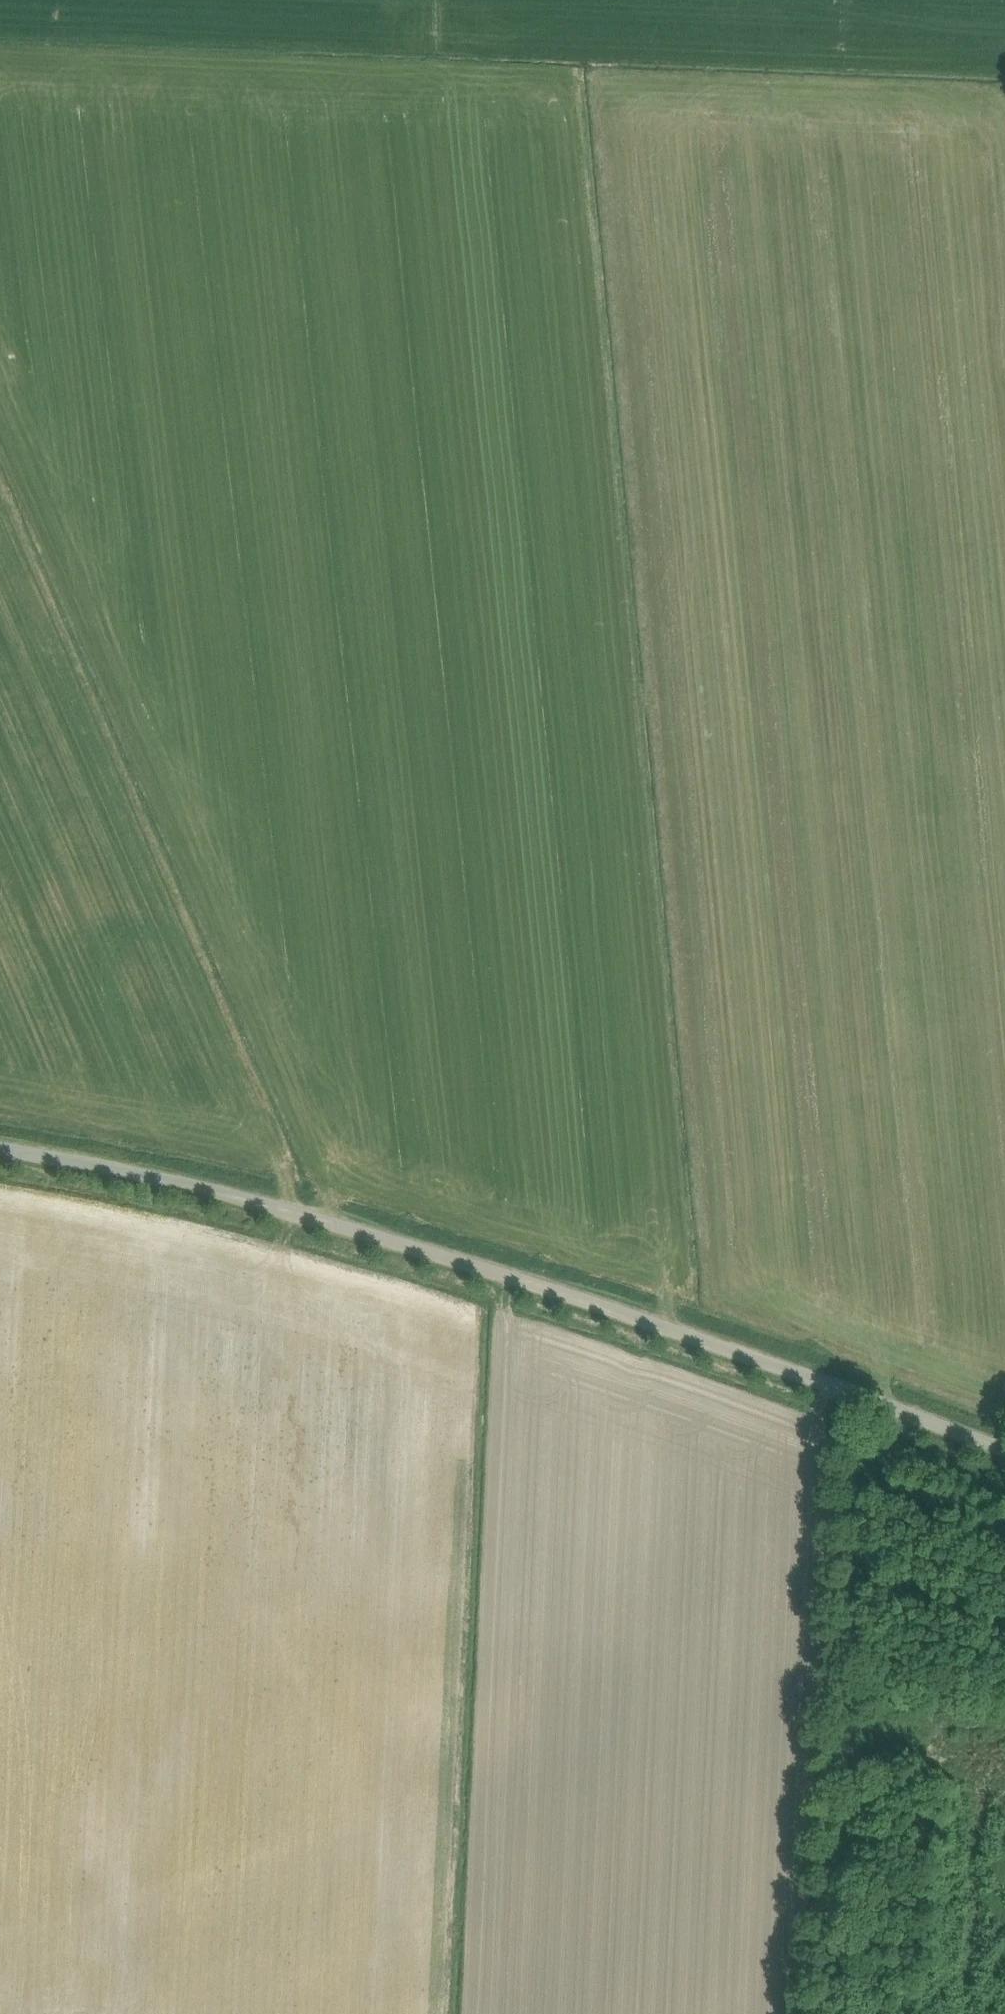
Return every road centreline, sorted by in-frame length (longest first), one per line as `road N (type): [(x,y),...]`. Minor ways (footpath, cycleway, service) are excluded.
road 1 (unclassified): [(1004,1450),(448,1257),(173,1180),(0,1147)]

